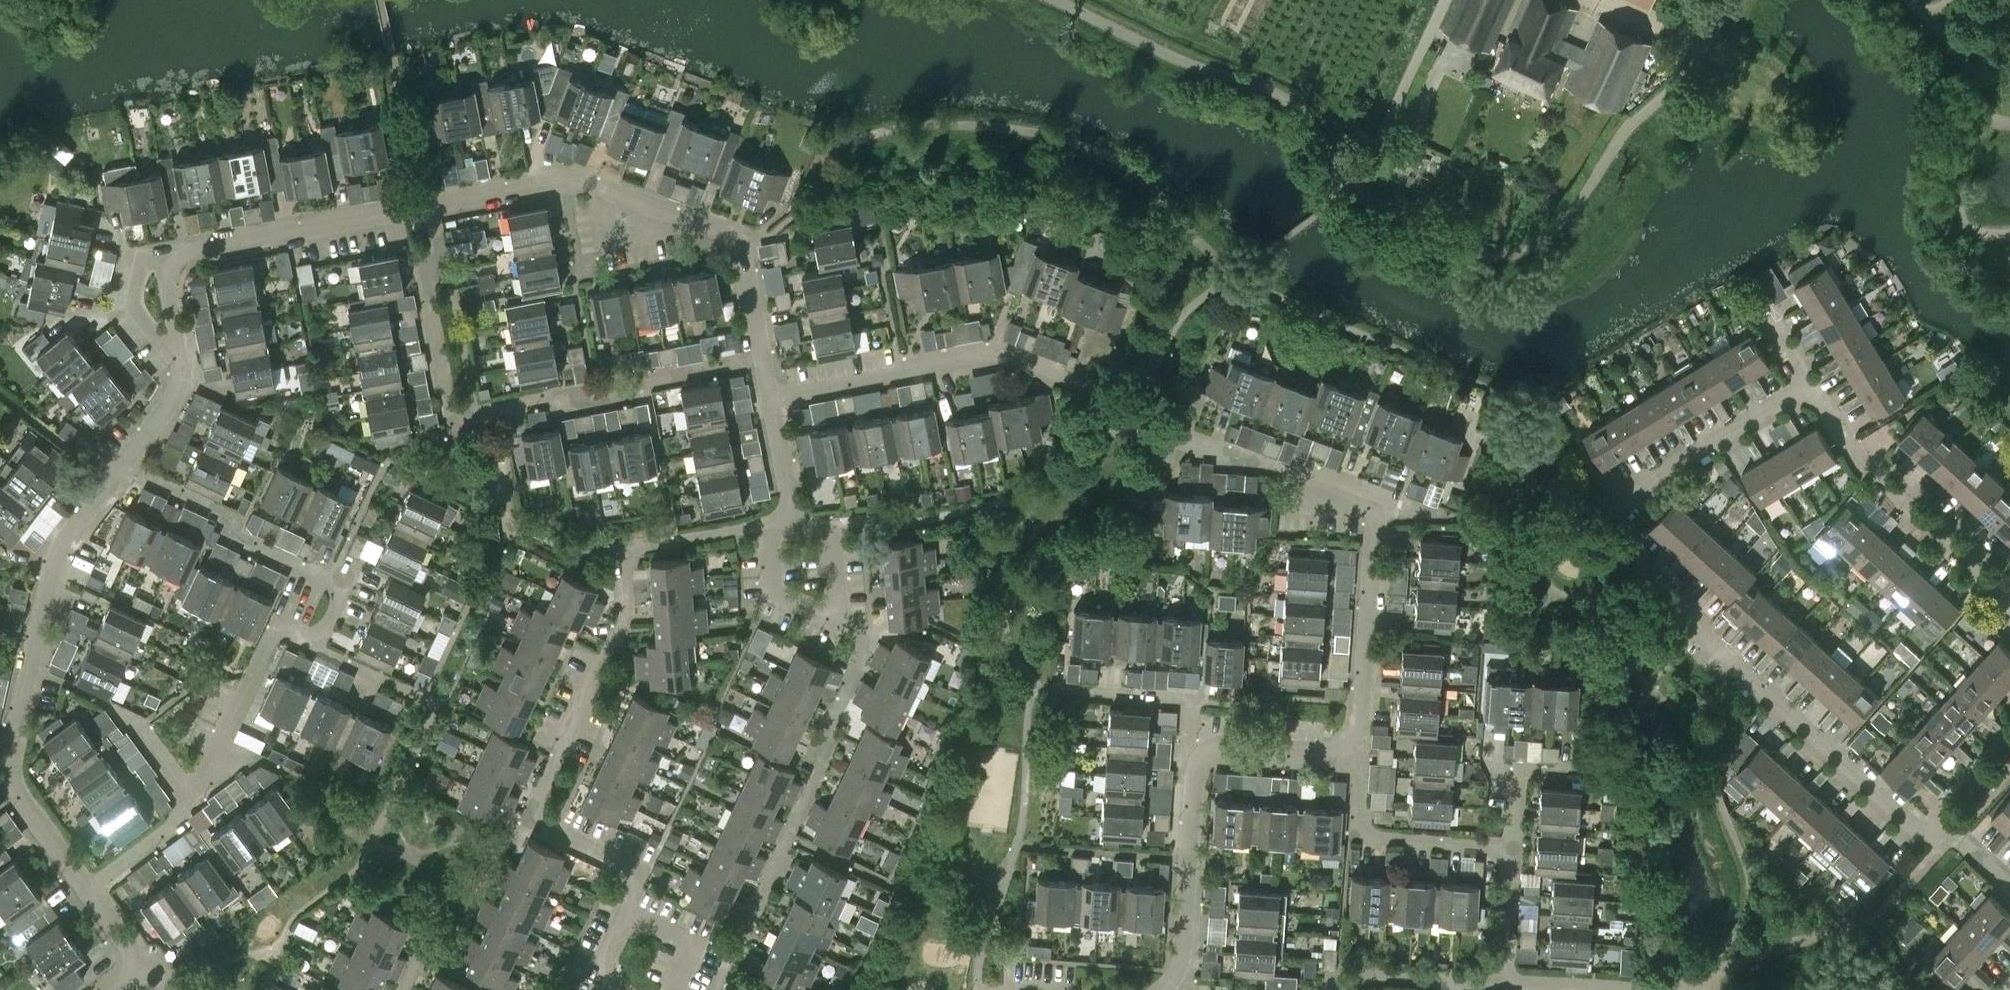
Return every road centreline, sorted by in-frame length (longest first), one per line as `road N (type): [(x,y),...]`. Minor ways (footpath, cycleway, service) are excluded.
road 1 (residential): [(2009,885),(1955,836),(1920,830),(1703,628),(1699,606),(1627,533),(1631,509),(1818,392)]
road 2 (residential): [(629,915),(633,879),(617,863),(546,831),(534,813),(628,614),(623,551),(767,530)]
road 3 (residential): [(1292,477),(1139,412),(1047,362),(992,349),(770,394)]
road 4 (residential): [(431,207),(441,263),(425,280),(453,418),(763,359)]
road 5 (residential): [(81,885),(16,796),(10,774),(24,672),(52,568),(64,540),(123,467)]
road 6 (residential): [(431,207),(583,184),(737,245),(763,359)]
road 7 (residential): [(1352,741),(1360,727),(1383,497),(1292,477)]
road 8 (residential): [(305,635),(331,612),(328,580),(234,537),(227,518),(123,467)]
road 9 (residential): [(2009,600),(1872,469),(1818,392)]
road 10 (residential): [(172,259),(431,207)]
road 11 (residential): [(796,528),(830,527),(837,620),(773,590),(767,530)]
road 12 (residential): [(1514,850),(1359,832),(1352,741)]
road 13 (residential): [(1164,989),(1179,966),(1195,767),(1203,755)]
road 14 (residential): [(186,790),(220,740),(276,622),(305,635)]
road 15 (residential): [(1054,691),(1193,701),(1190,739),(1203,755)]
road 16 (residential): [(1317,989),(1356,975),(1506,982)]
road 17 (residential): [(81,885),(195,803),(186,790)]
road 18 (residential): [(1203,755),(1219,749),(1321,754),(1352,741)]
road 19 (residential): [(1514,850),(1515,766),(1582,767)]
road 20 (residential): [(1506,982),(1655,989)]
road 21 (residential): [(172,259),(139,272),(134,304),(181,363)]
road 22 (residential): [(305,635),(429,696)]
road 23 (residential): [(770,394),(796,528)]
road 24 (residential): [(1506,982),(1514,850)]
road 25 (residential): [(674,989),(697,944),(629,915)]
road 26 (residential): [(123,467),(176,399),(181,363)]

